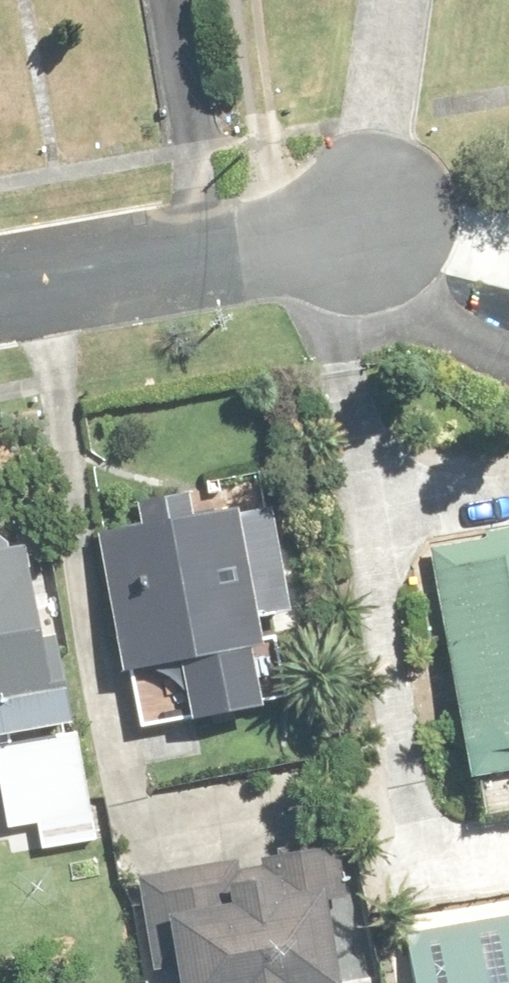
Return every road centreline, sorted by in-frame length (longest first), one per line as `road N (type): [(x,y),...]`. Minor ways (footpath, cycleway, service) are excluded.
road 1 (residential): [(379,221),(0,287)]
road 2 (residential): [(355,0),(379,221)]

